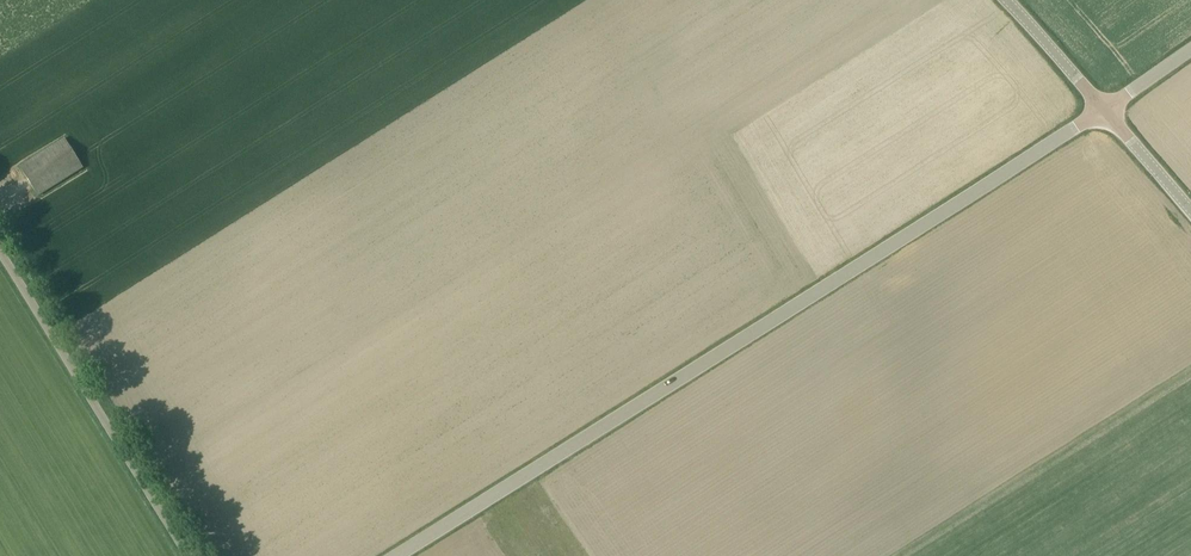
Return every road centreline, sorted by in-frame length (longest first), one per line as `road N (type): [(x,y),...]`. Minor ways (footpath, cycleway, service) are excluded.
road 1 (unclassified): [(1105,109),(397,555)]
road 2 (unclassified): [(188,555),(0,251)]
road 3 (unclassified): [(1105,109),(1007,0)]
road 4 (unclassified): [(1190,210),(1105,109)]

